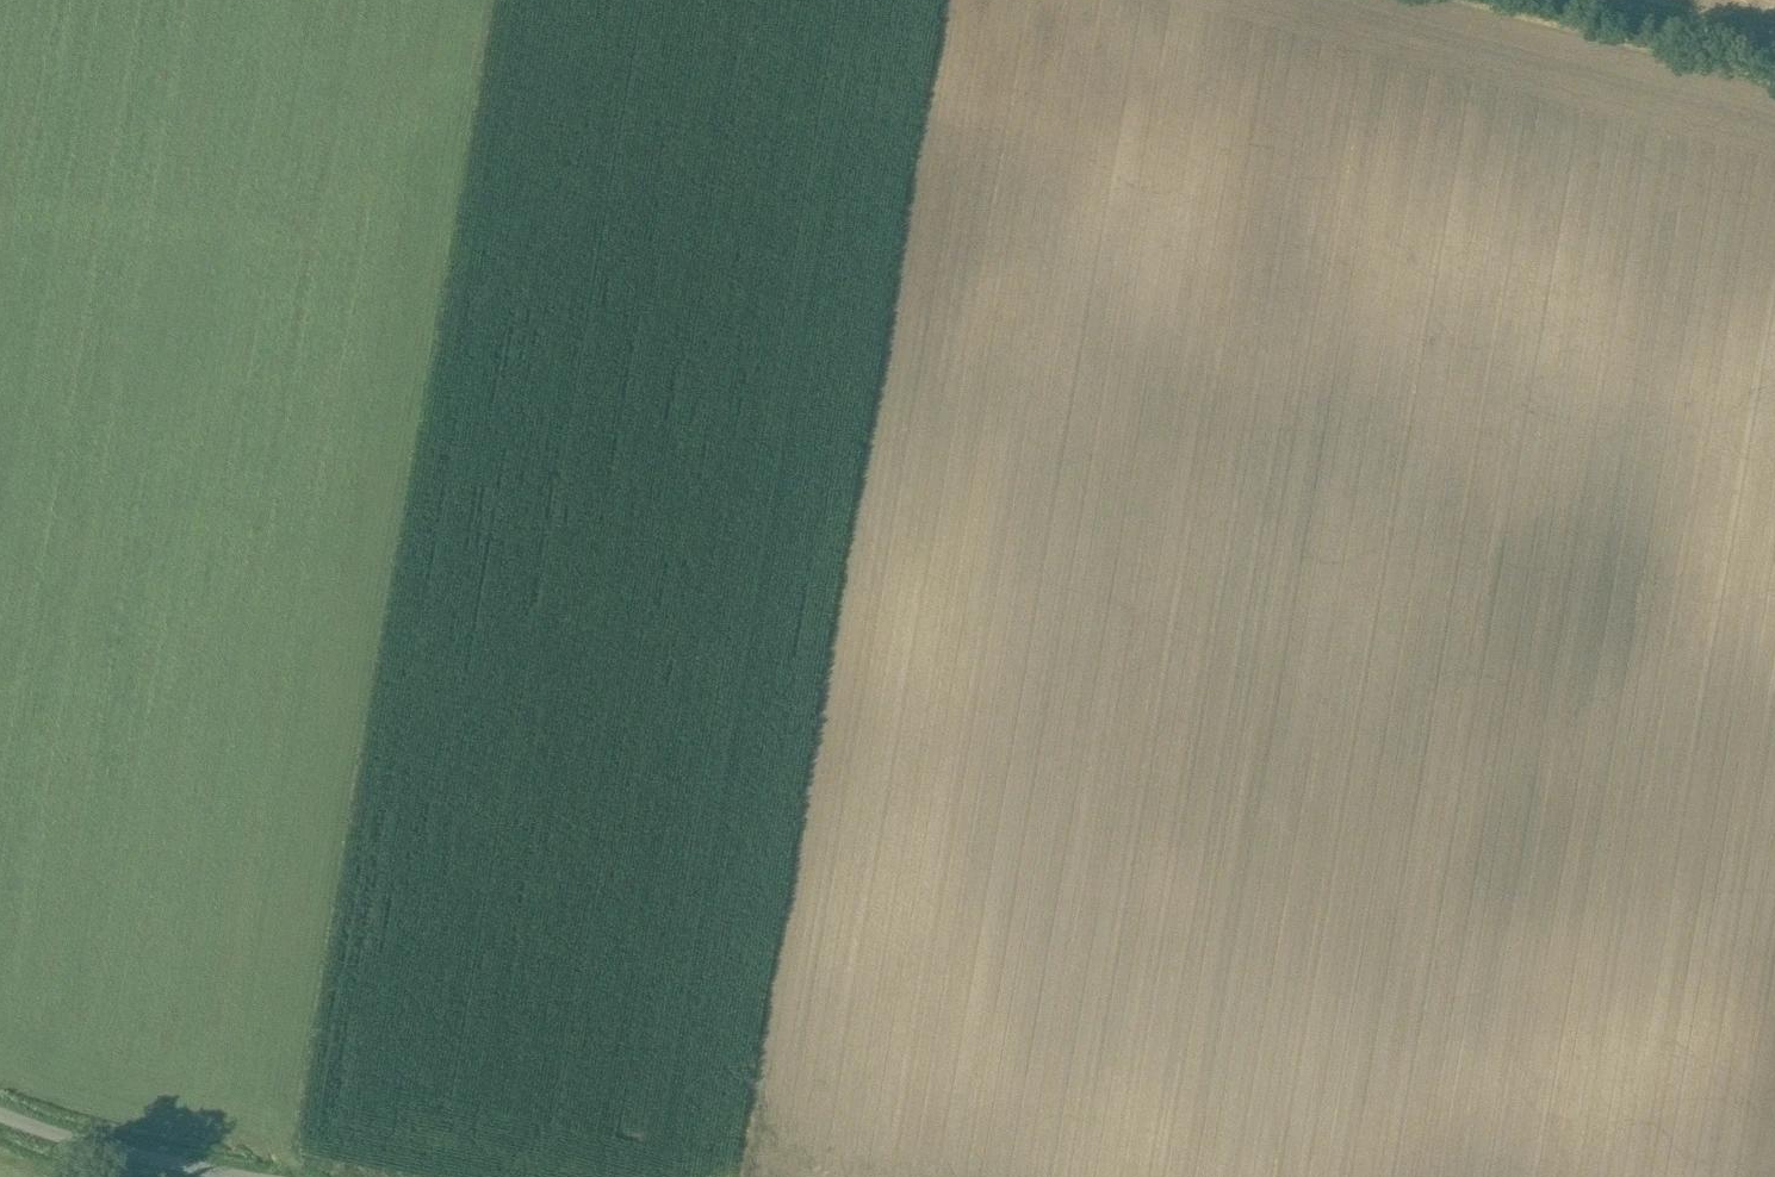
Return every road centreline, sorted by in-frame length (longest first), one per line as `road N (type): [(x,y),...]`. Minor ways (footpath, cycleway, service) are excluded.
road 1 (unclassified): [(0,1114),(247,1176)]
road 2 (track): [(1607,0),(1774,44)]

